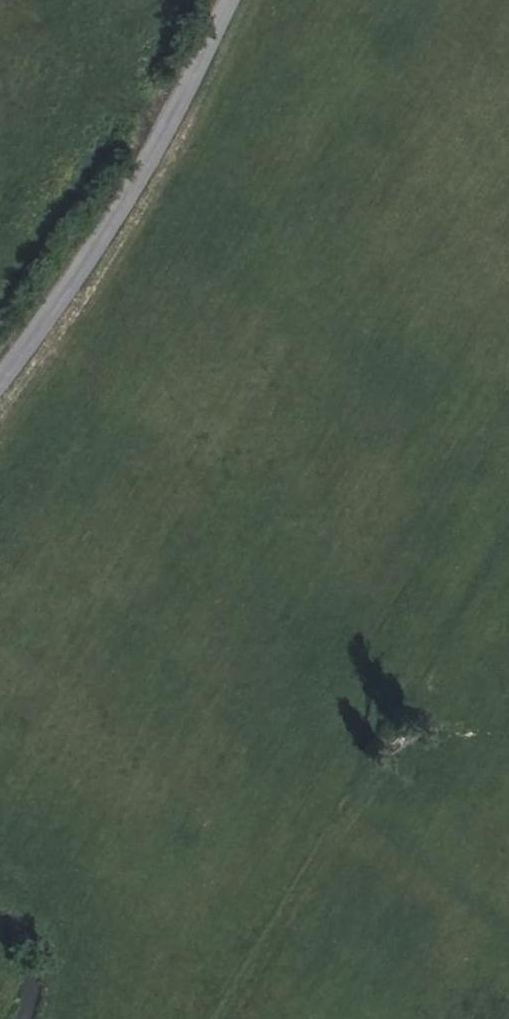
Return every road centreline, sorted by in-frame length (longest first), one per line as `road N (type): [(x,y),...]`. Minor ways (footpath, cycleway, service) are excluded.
road 1 (tertiary): [(0,383),(105,233),(226,0)]

